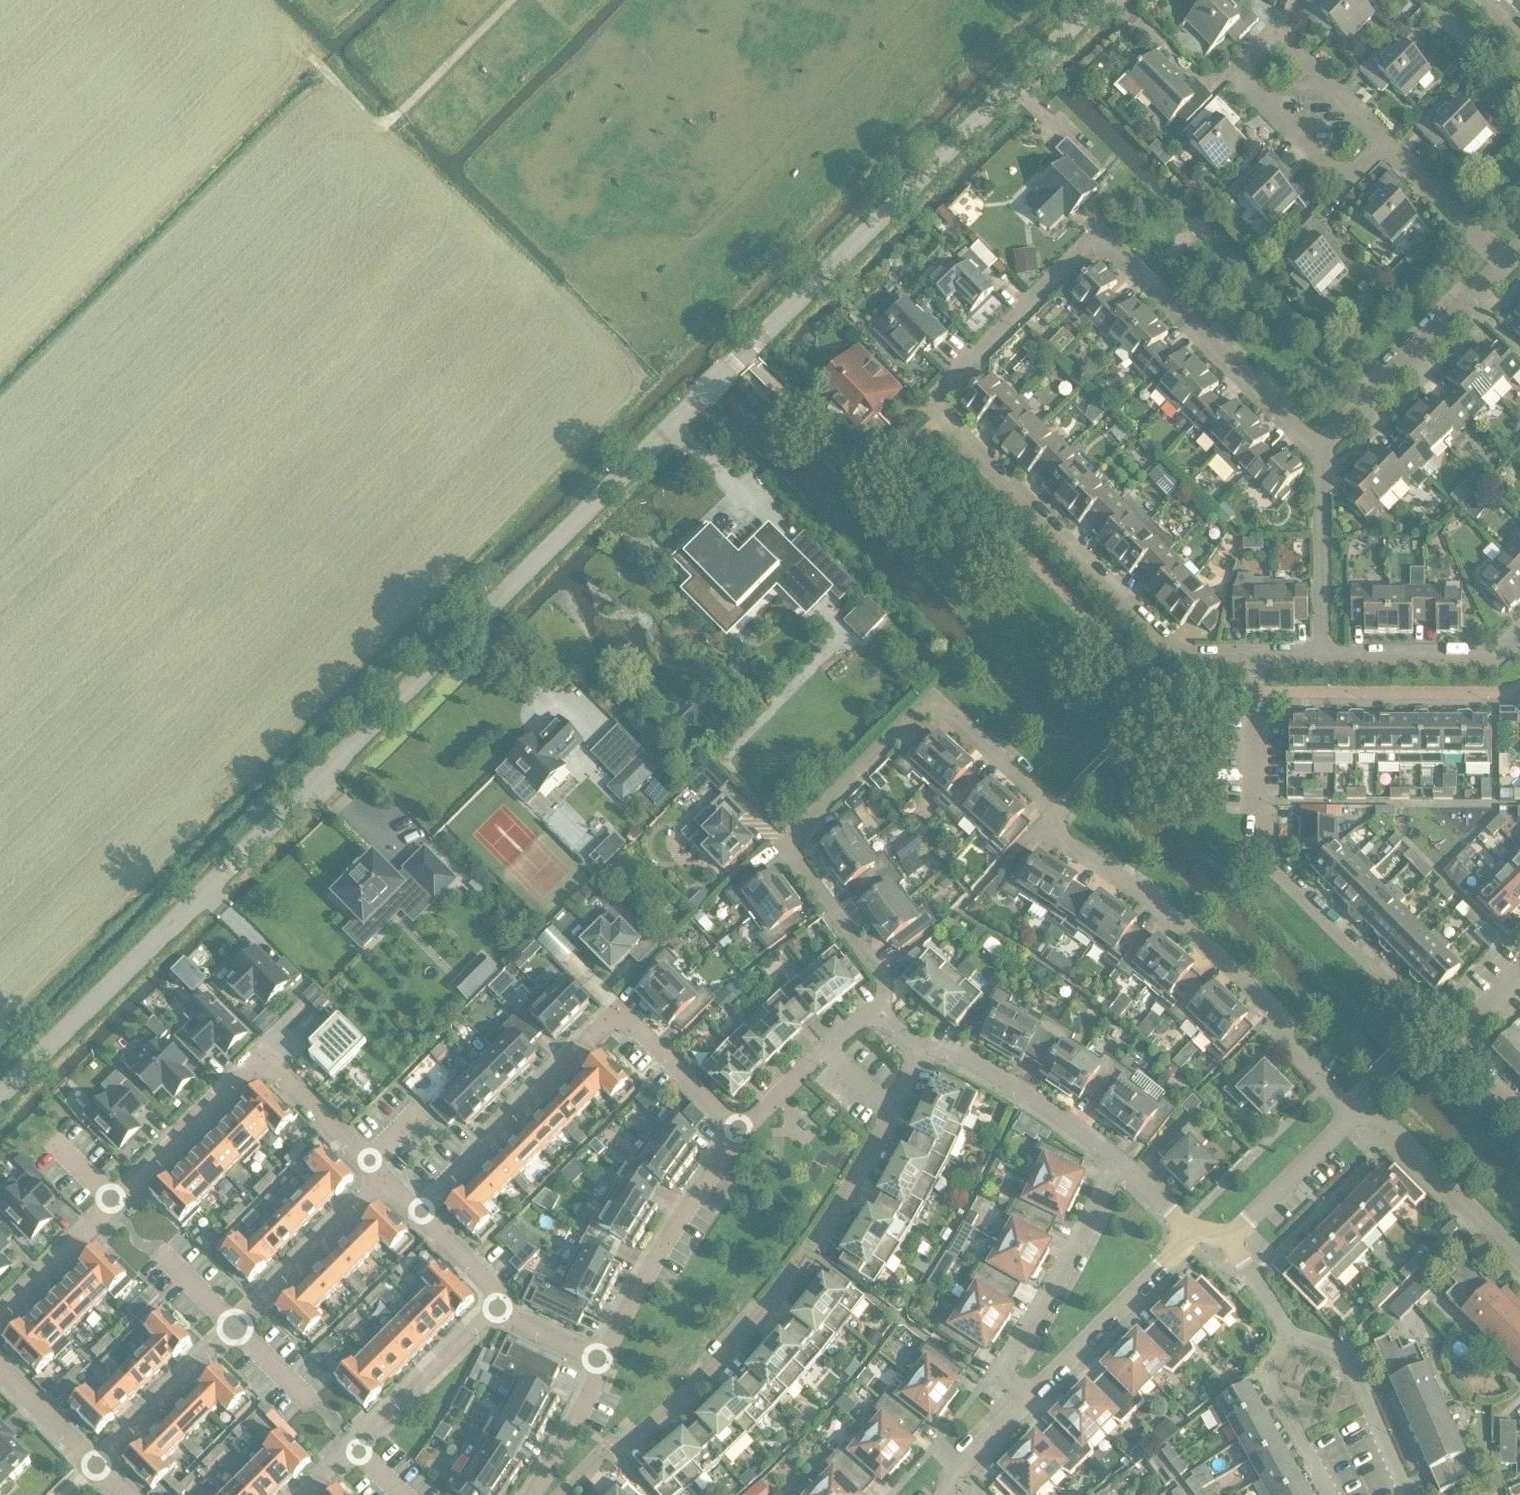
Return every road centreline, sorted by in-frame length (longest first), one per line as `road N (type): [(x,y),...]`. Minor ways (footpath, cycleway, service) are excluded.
road 1 (residential): [(0,1099),(1104,0)]
road 2 (residential): [(1357,1114),(1285,1044),(1275,1010),(1206,946),(1063,839),(1045,803),(938,707),(925,708),(789,845)]
road 3 (residential): [(564,1494),(704,1376),(782,1290),(863,1169),(918,1054)]
road 4 (residential): [(934,409),(1100,239),(1323,449)]
road 5 (residential): [(0,1318),(263,1065),(383,1179)]
road 6 (residential): [(1450,1045),(1273,870),(1257,795),(1257,656)]
road 7 (residential): [(934,409),(1172,650),(1192,657),(1257,656)]
road 8 (residential): [(383,1179),(94,1465)]
road 9 (residential): [(417,1211),(619,1011)]
road 10 (track): [(312,60),(373,123),(387,126),(513,0)]
road 11 (residential): [(1385,140),(1343,179),(1330,178),(1236,87),(1235,76),(1275,38),(1285,38)]
road 12 (residential): [(1030,1396),(1005,1369),(1119,1163)]
road 13 (residential): [(741,1130),(654,1259),(603,1363)]
road 14 (residential): [(497,1308),(308,1494)]
road 15 (residential): [(1323,449),(1509,264)]
road 16 (residential): [(1119,1163),(973,1063),(918,1054)]
road 17 (residential): [(1194,1235),(1030,1396)]
road 18 (residential): [(1519,1262),(1378,1118),(1357,1114)]
road 19 (residential): [(1324,656),(1323,449)]
road 20 (residential): [(1407,1494),(1345,1357),(1292,1339)]
road 21 (residential): [(1324,656),(1497,655),(1519,635)]
road 22 (residential): [(879,1013),(880,973),(789,845)]
road 23 (residential): [(741,1130),(824,1048),(879,1013)]
road 24 (residential): [(1357,1114),(1228,1238)]
road 25 (residential): [(1330,1494),(1267,1377),(1292,1339)]
road 26 (residential): [(1385,140),(1509,264)]
road 27 (residential): [(741,1130),(619,1011)]
road 28 (residential): [(603,1363),(533,1494)]
road 29 (residential): [(1285,38),(1385,140)]
road 30 (residential): [(0,1366),(94,1465)]
road 31 (residential): [(1030,1396),(942,1494)]
road 32 (residential): [(417,1211),(486,1282),(497,1308)]

